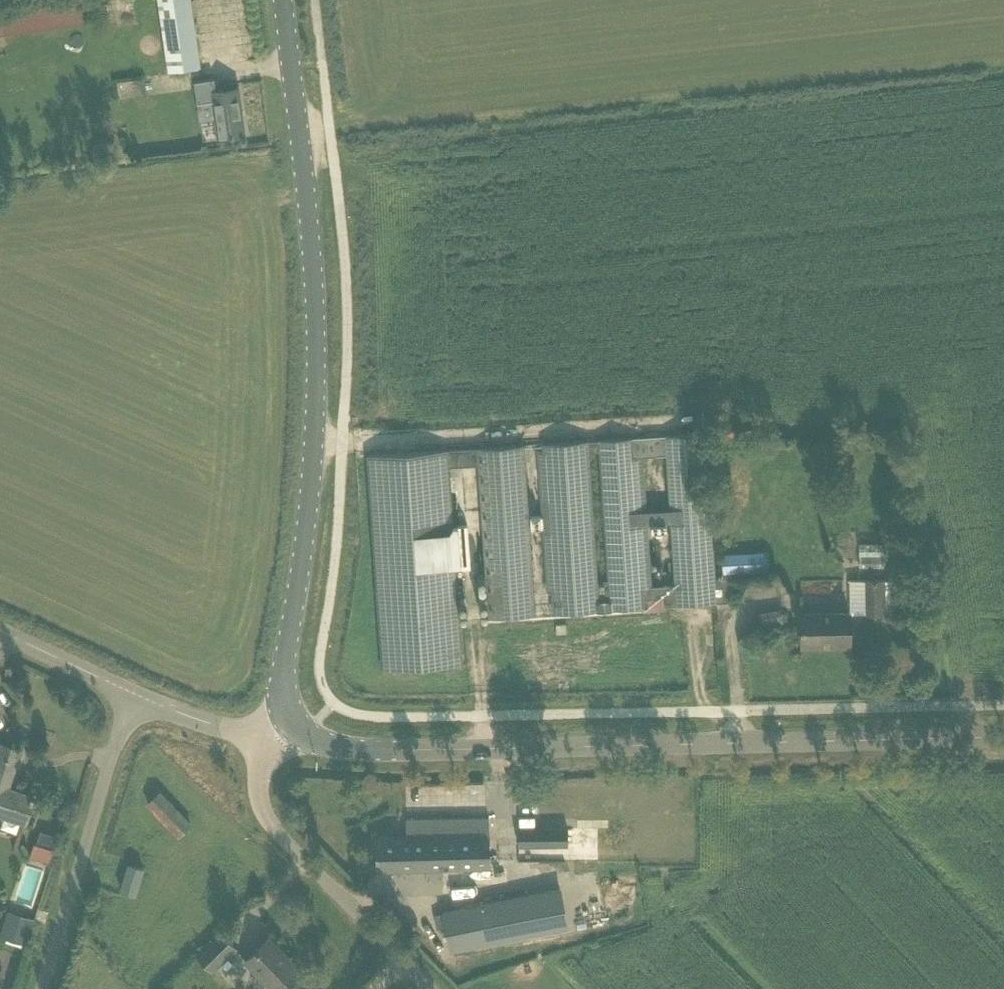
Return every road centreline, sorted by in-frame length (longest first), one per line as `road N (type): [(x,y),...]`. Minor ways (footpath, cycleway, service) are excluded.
road 1 (tertiary): [(293,728),(279,675),(315,453),(315,315),(284,0)]
road 2 (tertiary): [(293,728),(357,752),(1003,739)]
road 3 (unclassified): [(430,988),(264,810),(260,739)]
road 4 (unclassified): [(46,988),(133,699)]
road 5 (unclassified): [(133,699),(0,639)]
road 6 (unclassified): [(260,739),(133,699)]

